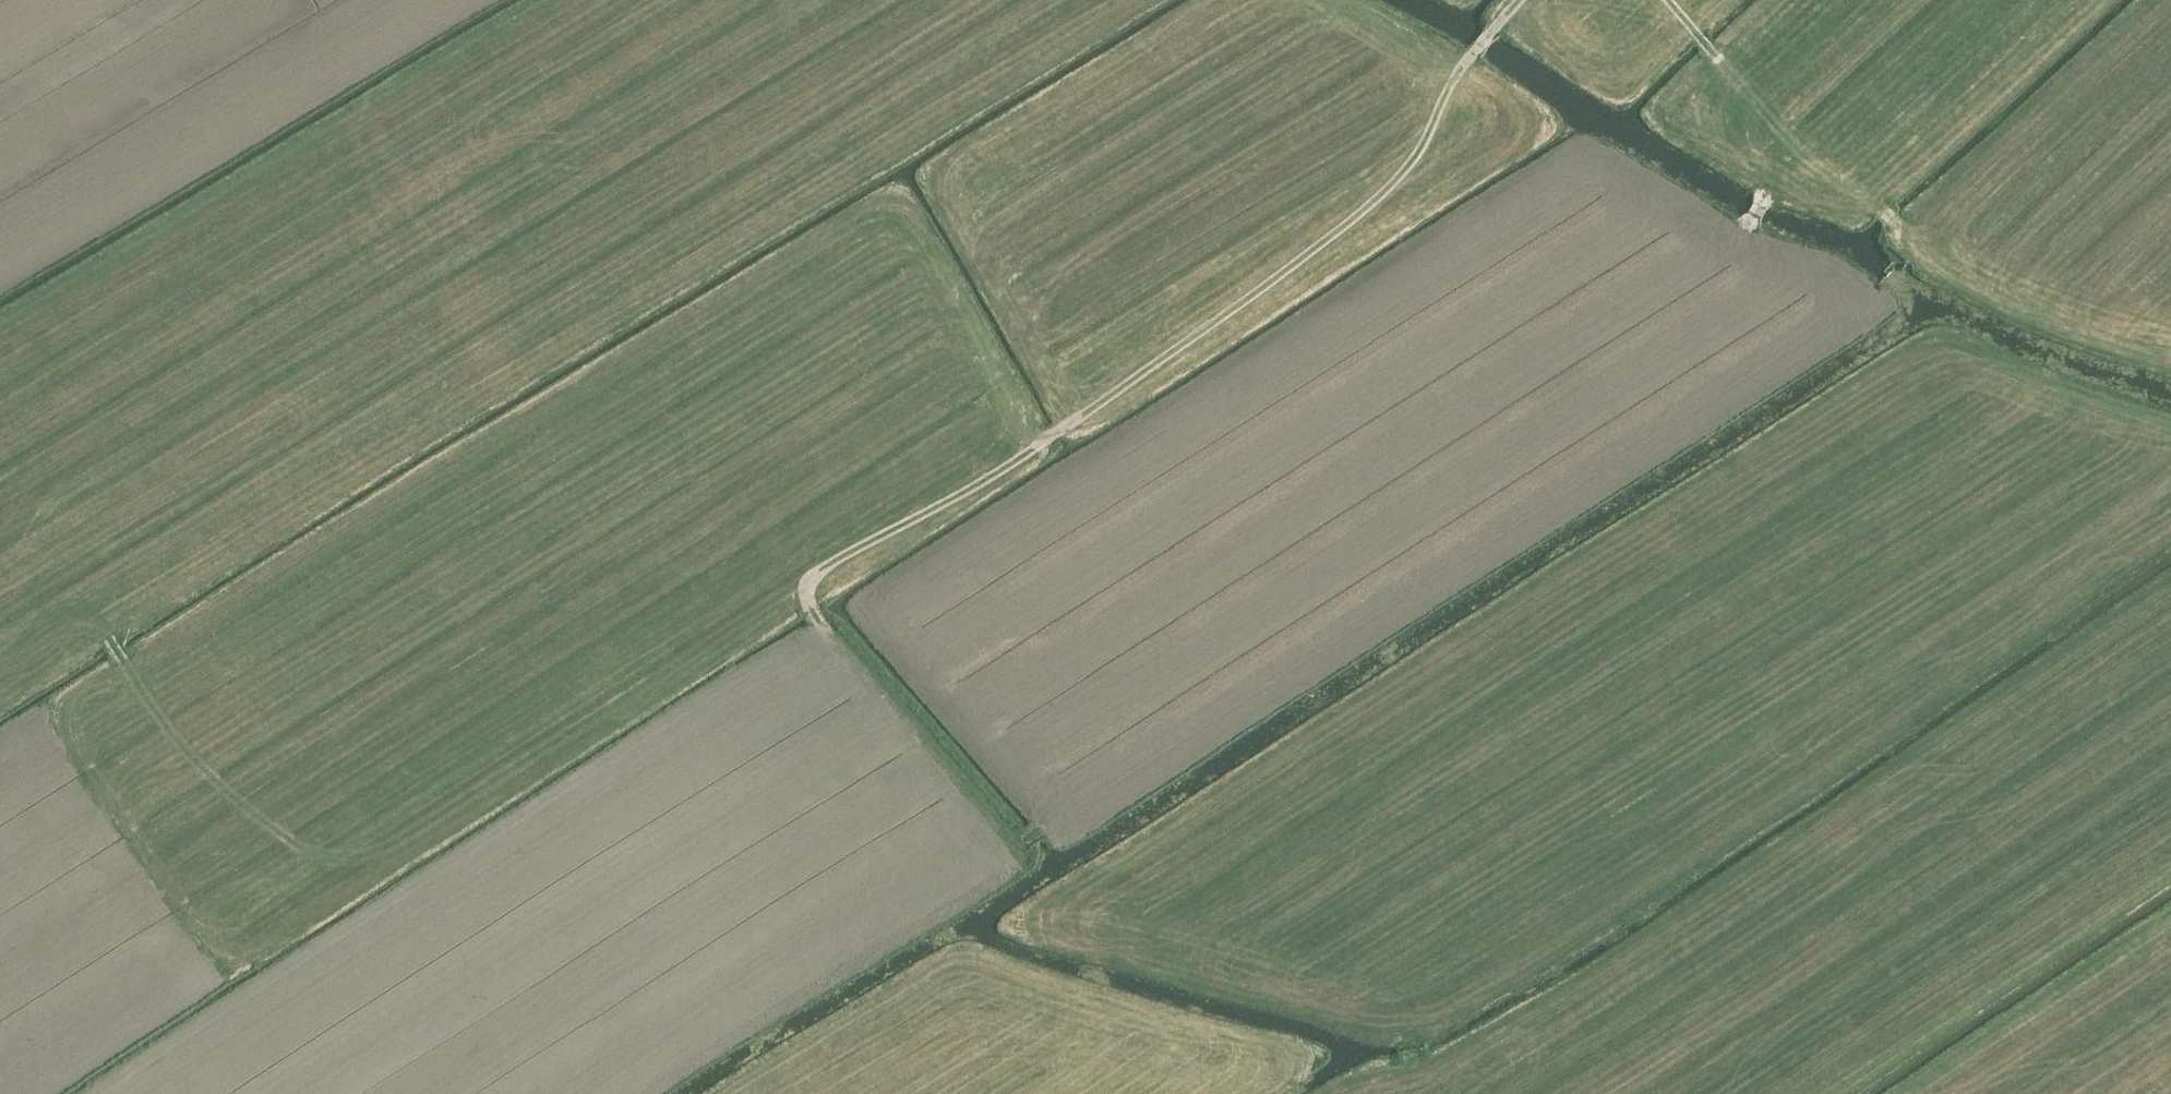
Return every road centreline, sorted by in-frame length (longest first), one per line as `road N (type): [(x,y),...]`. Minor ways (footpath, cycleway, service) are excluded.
road 1 (track): [(814,607),(808,592),(824,573),(1077,425),(1403,183),(1450,85),(1476,51)]
road 2 (track): [(0,239),(407,0)]
road 3 (track): [(1778,187),(1877,205),(1924,259),(2170,348)]
road 4 (track): [(1761,202),(1778,187),(1772,134),(1670,0)]
road 5 (track): [(1761,202),(1649,355)]
road 6 (track): [(663,636),(808,592)]

